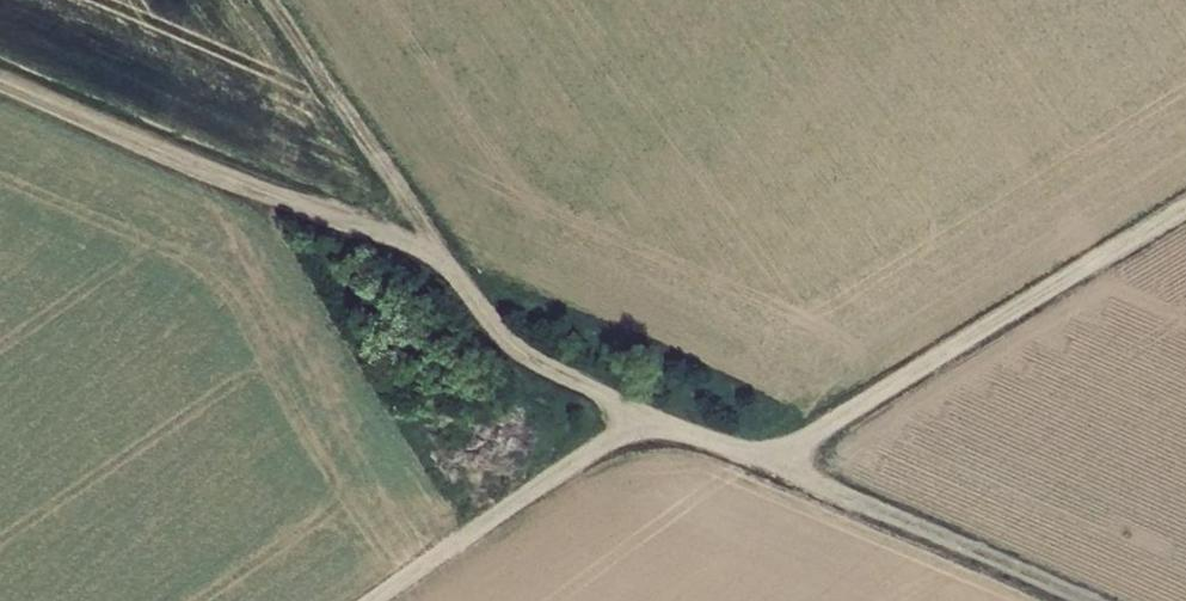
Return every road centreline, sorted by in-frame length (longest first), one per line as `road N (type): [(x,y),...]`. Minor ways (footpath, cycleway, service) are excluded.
road 1 (track): [(420,253),(521,364),(776,463),(1185,212)]
road 2 (track): [(776,463),(1089,600)]
road 3 (track): [(367,600),(650,414)]

